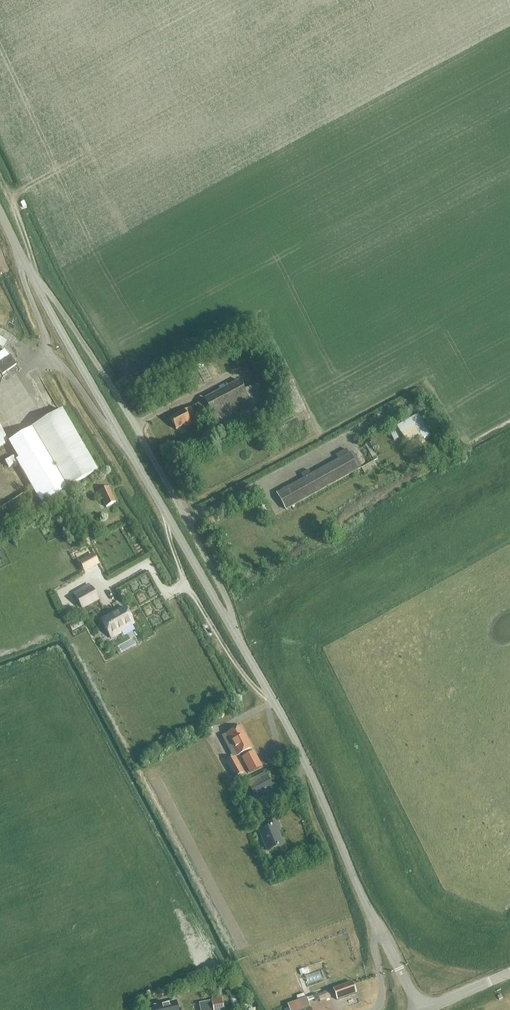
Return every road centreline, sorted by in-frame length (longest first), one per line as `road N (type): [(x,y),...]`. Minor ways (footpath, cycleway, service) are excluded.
road 1 (unclassified): [(417,1009),(304,757),(0,209)]

